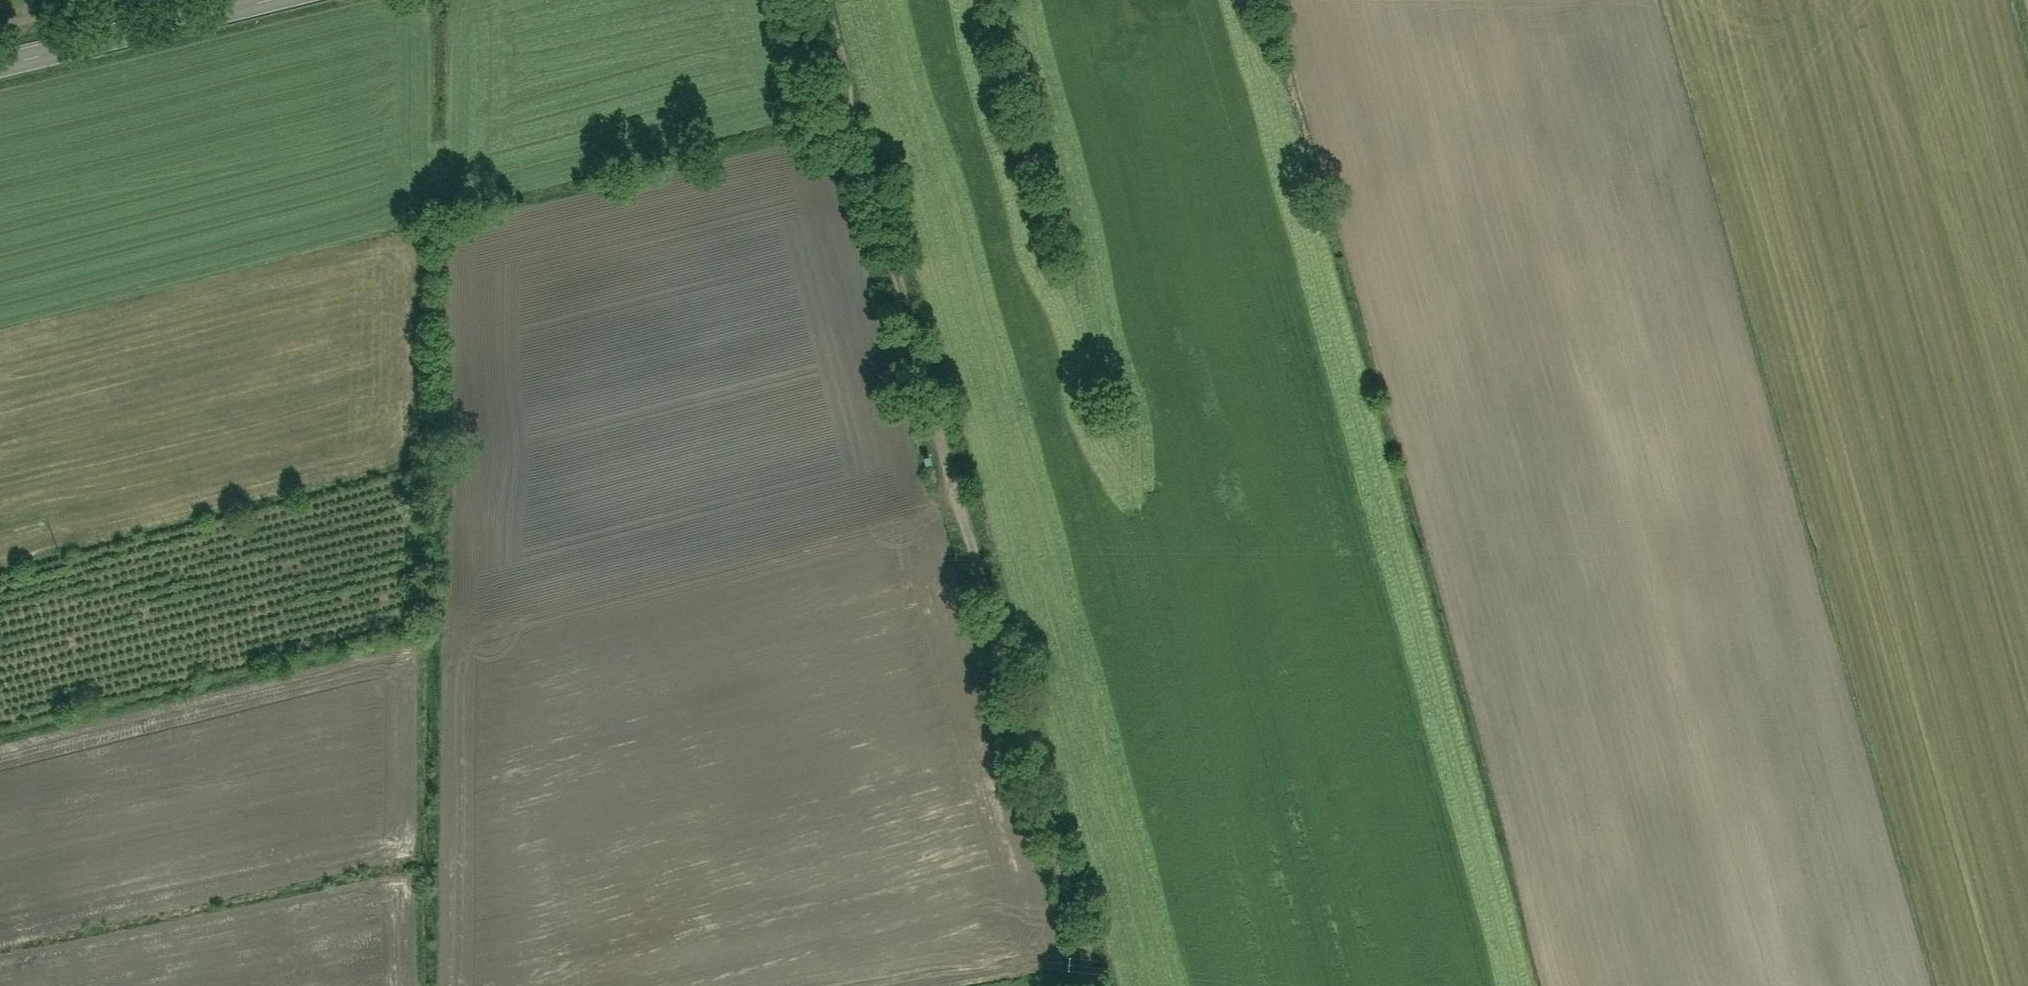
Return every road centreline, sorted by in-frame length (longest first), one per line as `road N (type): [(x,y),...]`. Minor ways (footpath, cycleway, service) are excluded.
road 1 (track): [(1100,985),(823,0)]
road 2 (tertiary): [(252,0),(0,64)]

